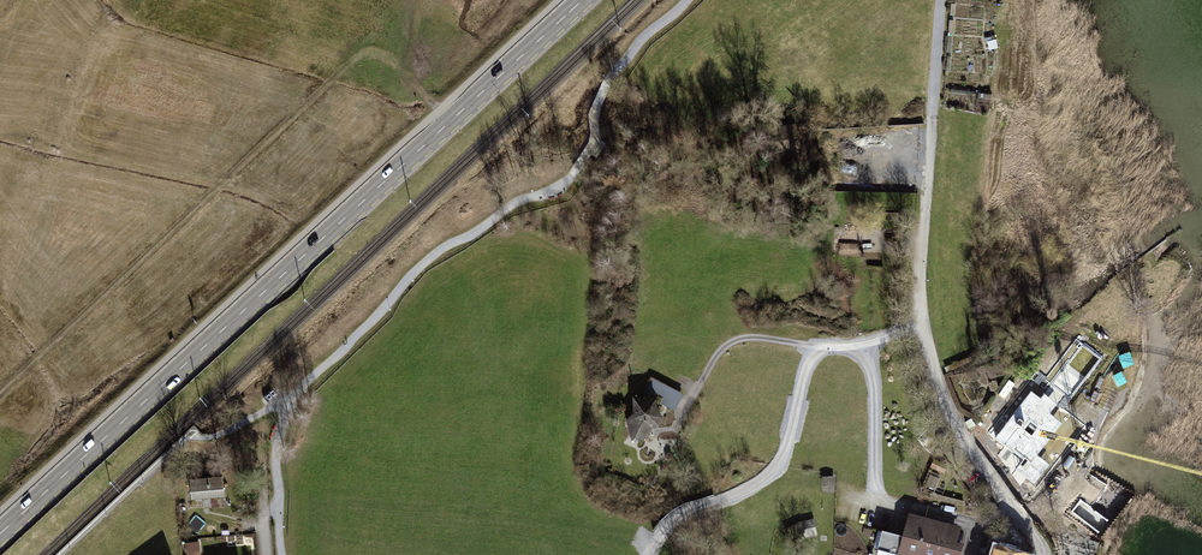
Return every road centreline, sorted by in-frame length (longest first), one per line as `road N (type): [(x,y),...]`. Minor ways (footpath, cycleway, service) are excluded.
road 1 (primary): [(0,534),(583,0)]
road 2 (track): [(450,122),(412,79),(361,61),(0,393)]
road 3 (unclassified): [(941,0),(922,287),(928,343),(966,441),(1043,554)]

